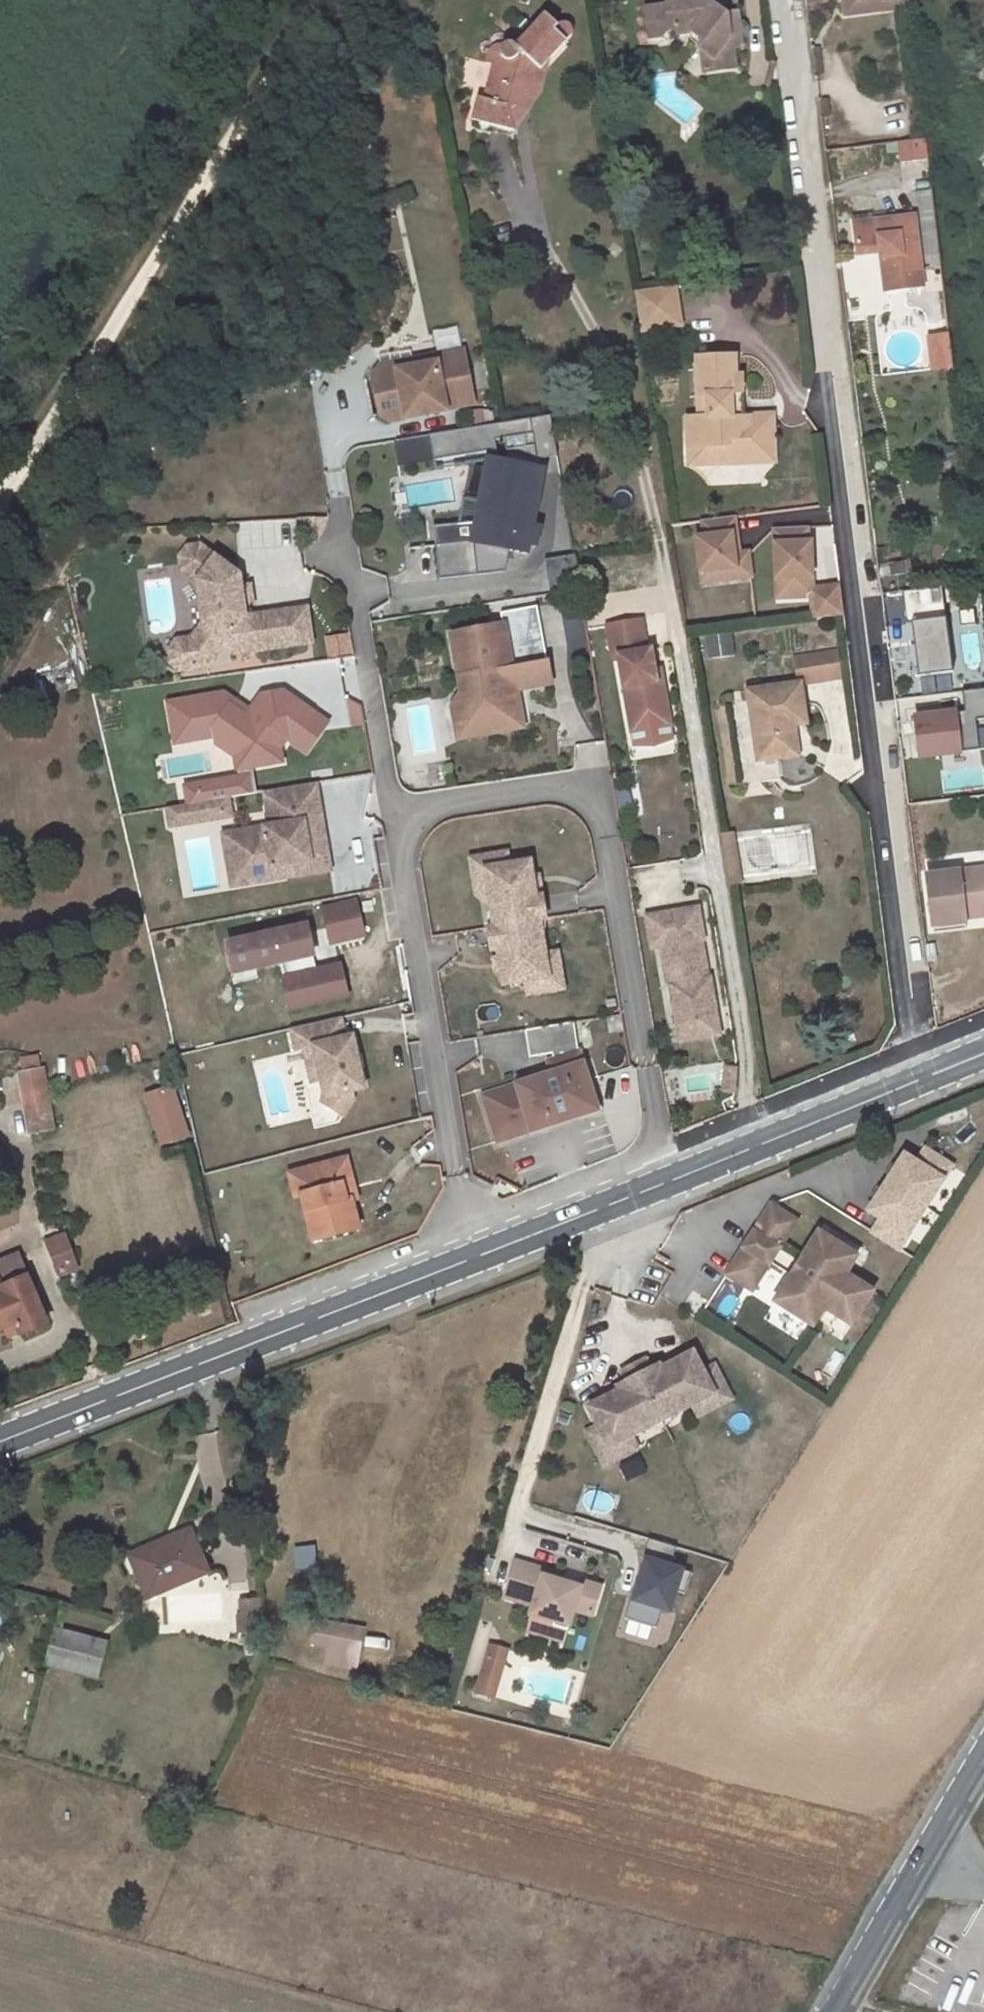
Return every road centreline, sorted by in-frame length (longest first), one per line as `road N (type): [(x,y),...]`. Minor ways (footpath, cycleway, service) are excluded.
road 1 (residential): [(915,1081),(786,0)]
road 2 (residential): [(393,809),(595,781),(665,1179)]
road 3 (secondary): [(472,1255),(0,1449)]
road 4 (residential): [(393,809),(472,1255)]
road 5 (residential): [(338,499),(393,809)]
road 6 (secondary): [(839,2011),(983,1762)]
road 7 (secondary): [(915,1081),(665,1179)]
road 8 (secondary): [(665,1179),(472,1255)]

